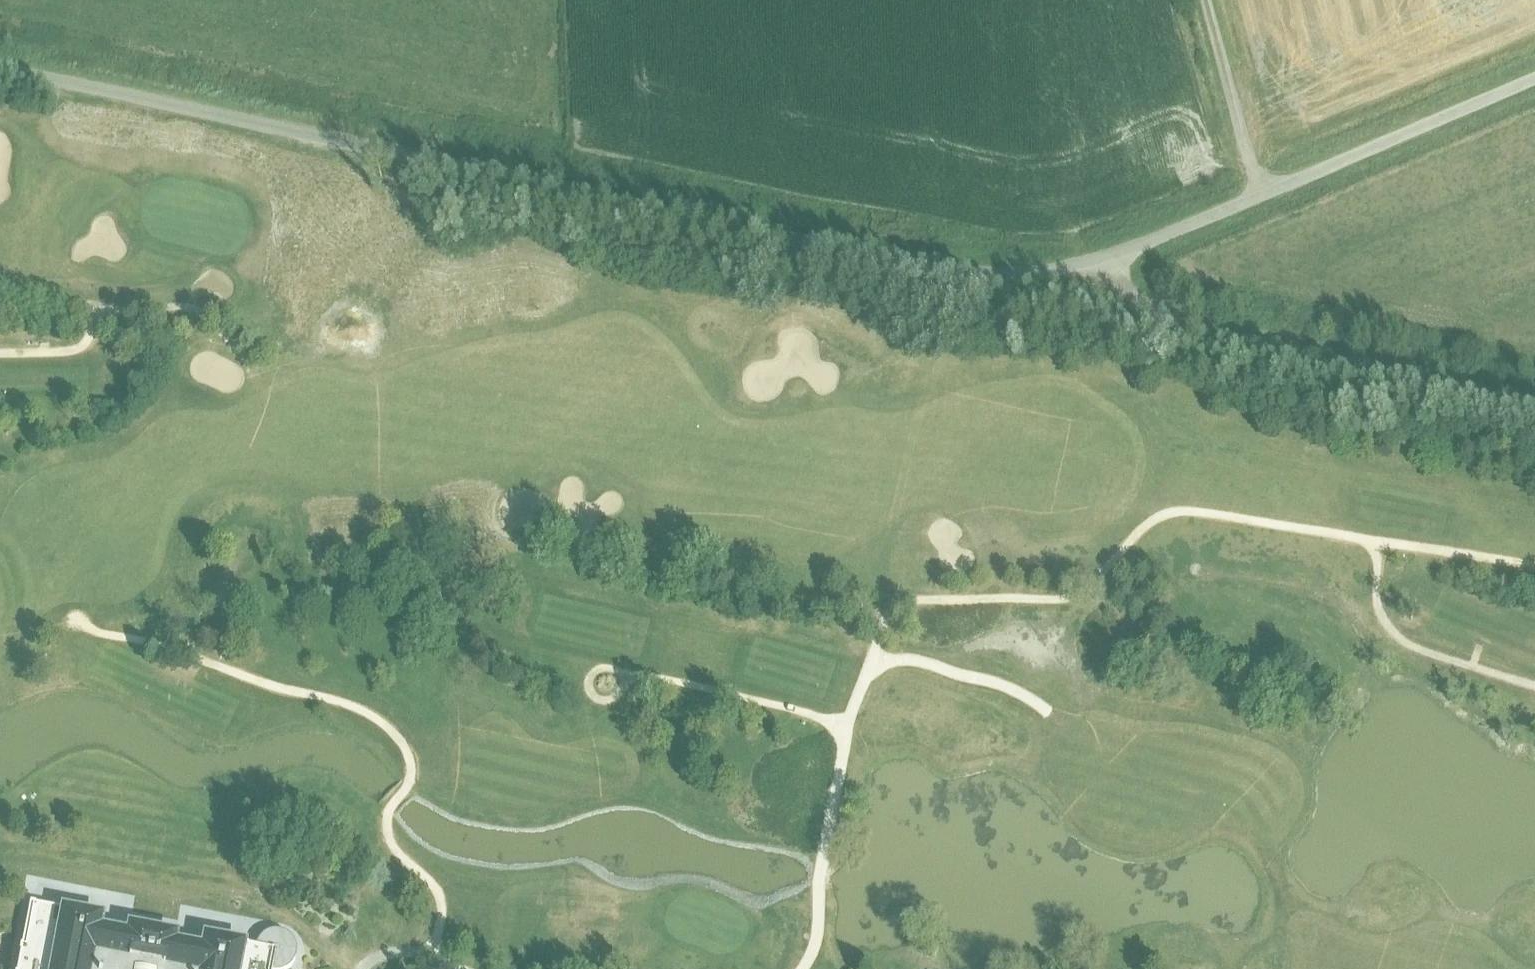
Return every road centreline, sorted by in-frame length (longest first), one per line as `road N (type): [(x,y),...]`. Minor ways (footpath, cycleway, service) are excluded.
road 1 (unclassified): [(1108,259),(956,275),(0,69)]
road 2 (unclassified): [(1108,259),(1145,309),(1164,319),(1534,401)]
road 3 (unclassified): [(1108,259),(1534,82)]
road 4 (track): [(1260,194),(1202,0)]

